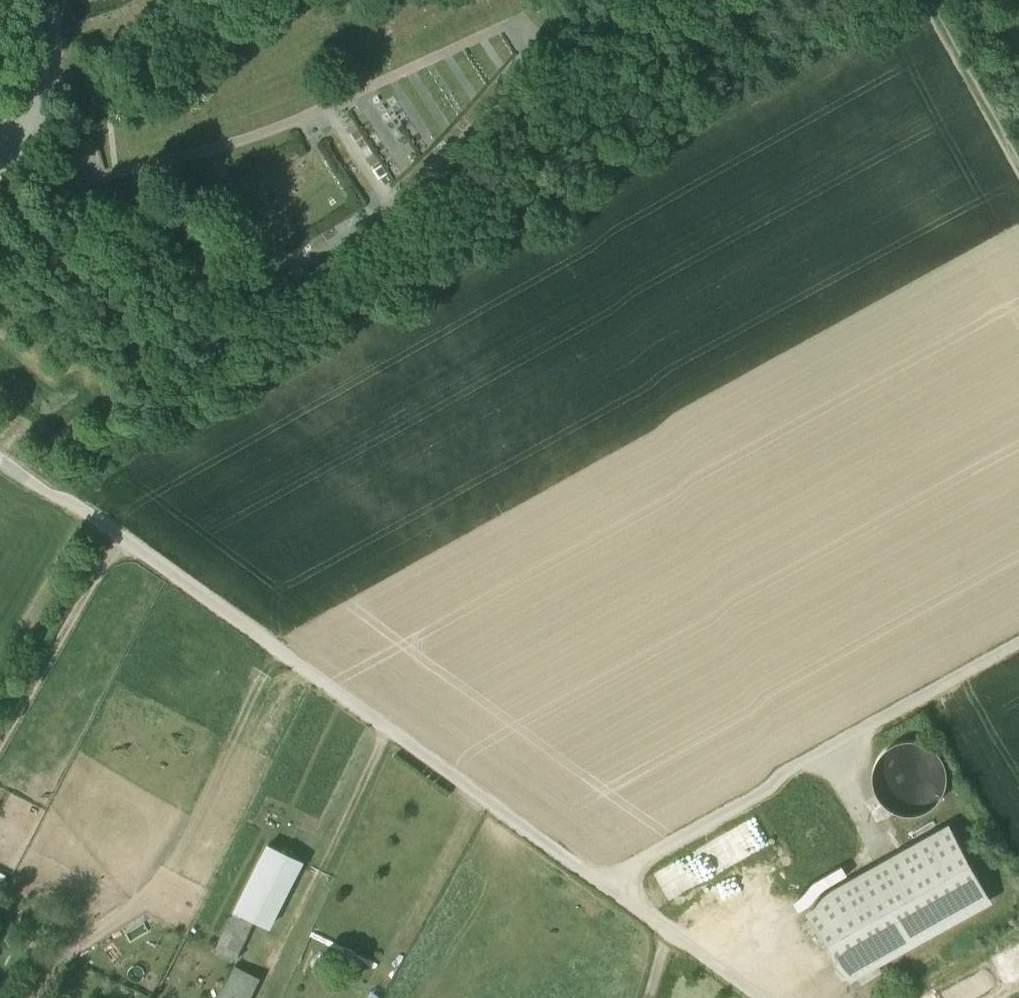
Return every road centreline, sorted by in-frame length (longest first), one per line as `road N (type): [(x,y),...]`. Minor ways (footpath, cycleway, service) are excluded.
road 1 (track): [(756,997),(0,451)]
road 2 (track): [(605,890),(1018,656)]
road 3 (track): [(923,0),(1018,173)]
road 4 (residential): [(0,174),(61,60),(55,0)]

